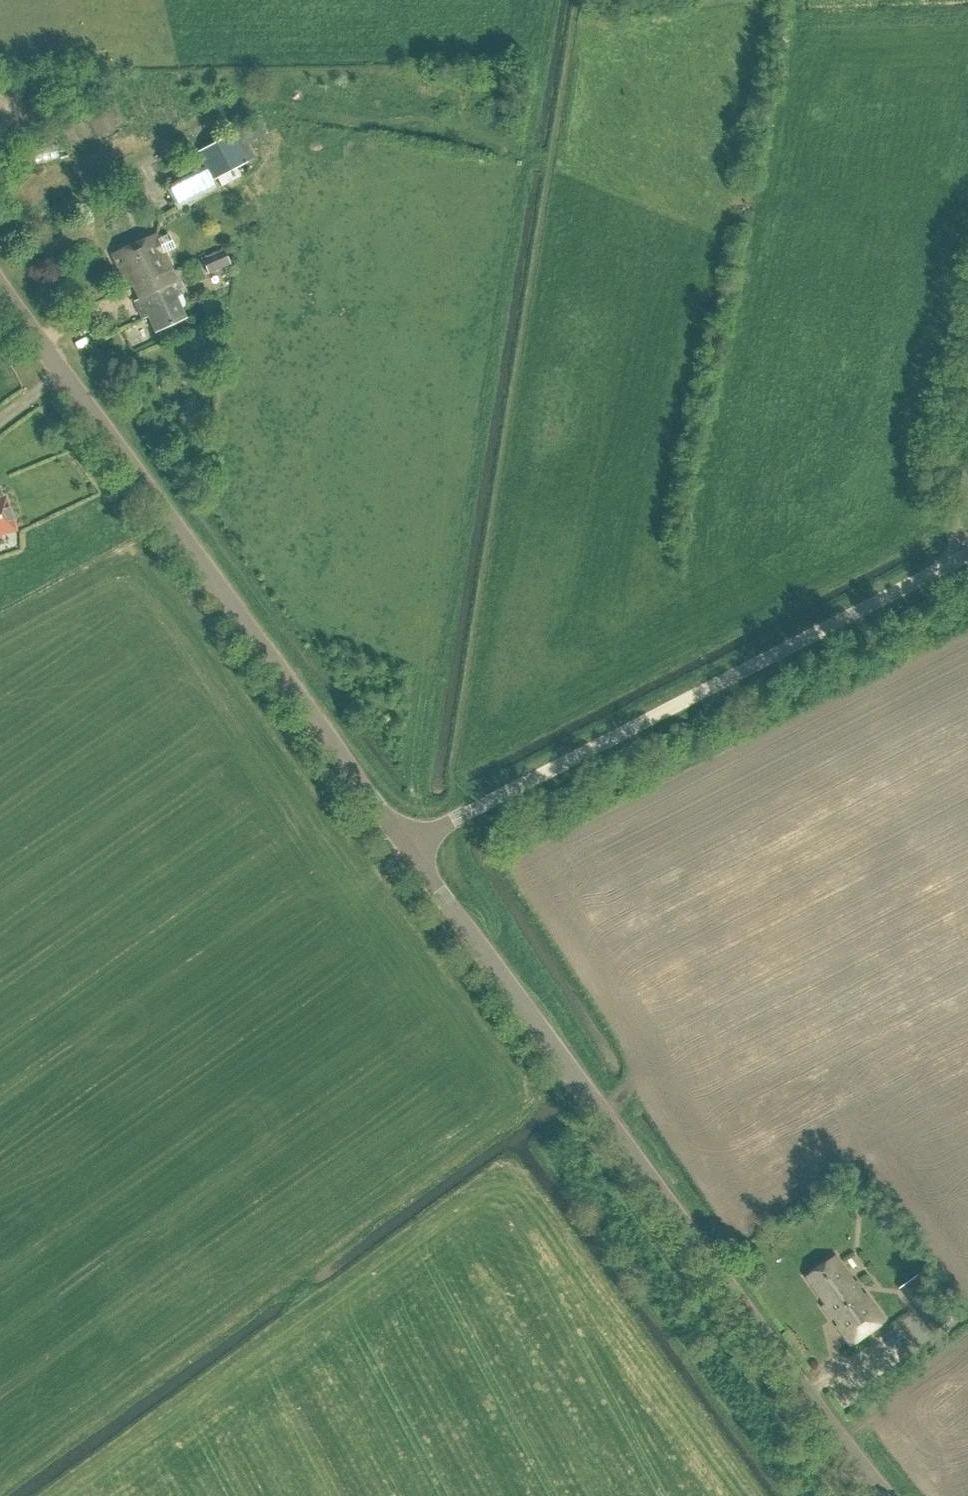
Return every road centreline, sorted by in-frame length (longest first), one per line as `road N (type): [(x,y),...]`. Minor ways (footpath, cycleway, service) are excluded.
road 1 (tertiary): [(888,1495),(406,846)]
road 2 (tertiary): [(406,846),(0,289)]
road 3 (unclassified): [(406,846),(967,557)]

